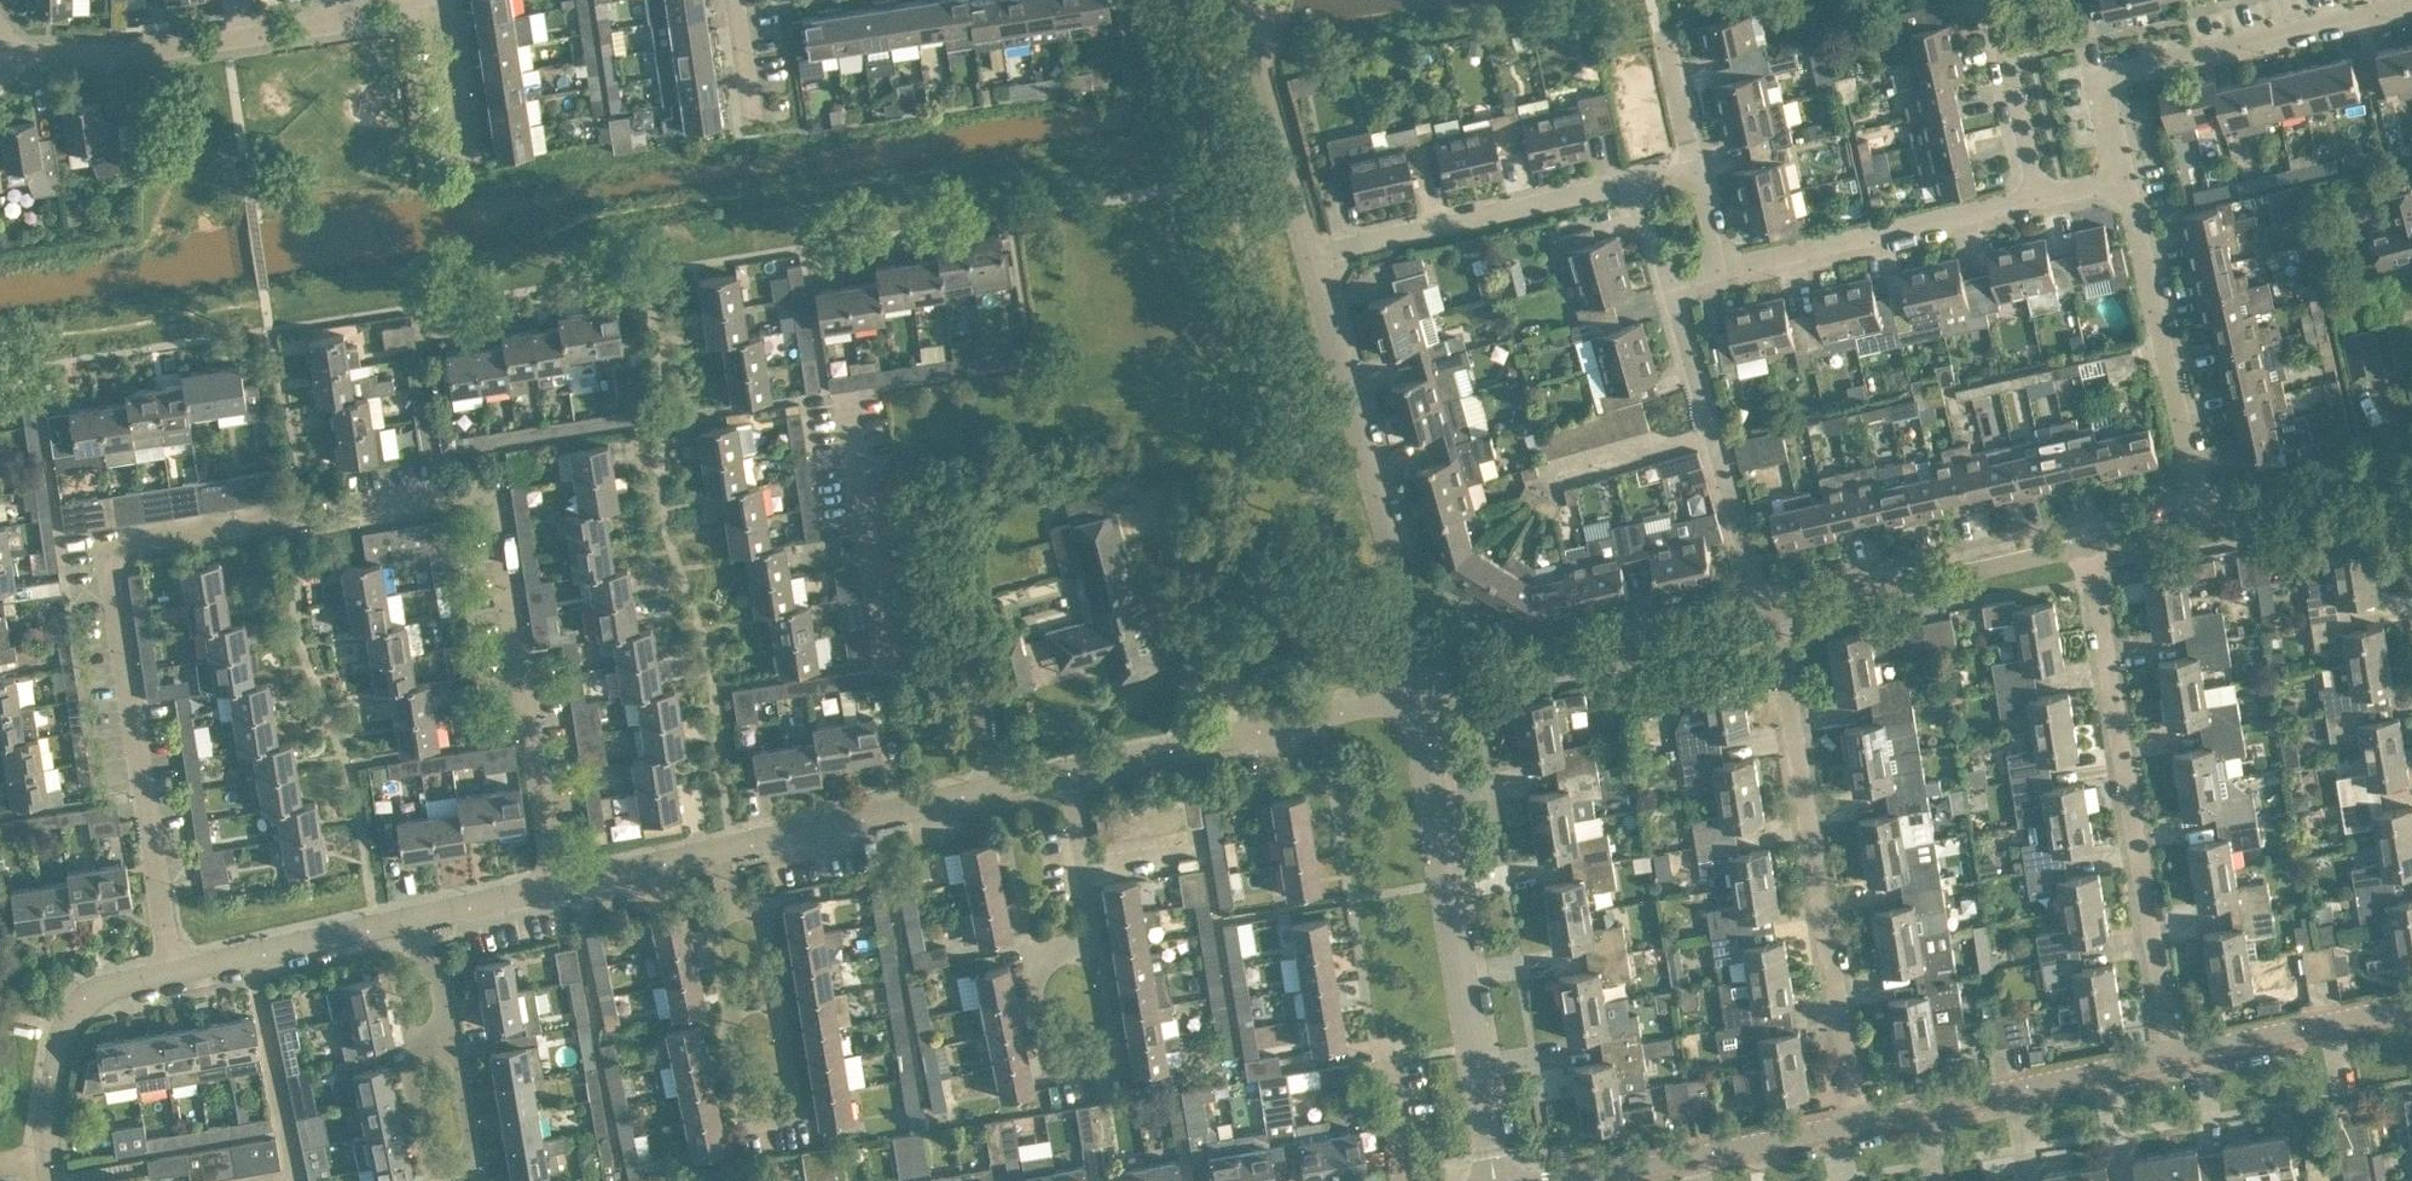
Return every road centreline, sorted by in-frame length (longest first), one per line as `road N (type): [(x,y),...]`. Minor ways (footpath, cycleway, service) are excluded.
road 1 (residential): [(41,1159),(62,1027),(93,986),(422,916)]
road 2 (residential): [(2170,1055),(2092,549)]
road 3 (residential): [(1846,1123),(1758,626)]
road 4 (residential): [(1494,1180),(1422,699)]
road 5 (residential): [(1422,699),(1309,254)]
road 6 (residential): [(0,47),(134,50),(434,1)]
road 7 (residential): [(2122,177),(2105,98),(2109,81),(2126,69),(2406,0)]
road 8 (residential): [(1066,772),(1094,937),(1083,951),(1039,961),(1031,972),(1054,1063),(1117,1058)]
road 9 (residential): [(1066,772),(1422,699)]
road 10 (residential): [(2216,518),(2122,177)]
road 11 (residential): [(1758,626),(1666,286)]
road 12 (residential): [(1422,699),(1758,626)]
road 13 (residential): [(1758,626),(2092,549)]
road 14 (residential): [(1309,254),(1638,181)]
road 15 (residential): [(1846,1123),(2170,1055)]
road 16 (residential): [(1724,269),(2043,195)]
road 17 (residential): [(761,839),(1066,772)]
road 18 (residential): [(422,916),(426,955),(449,984),(478,1143),(455,1161),(431,1159)]
road 19 (residential): [(784,984),(801,1091),(787,1107),(761,1112),(741,1106),(720,994)]
road 20 (residential): [(1569,1180),(1846,1123)]
road 21 (residential): [(422,916),(695,851)]
road 22 (residential): [(1309,254),(1237,0)]
road 23 (residential): [(2170,1055),(2411,1004)]
road 24 (residential): [(2043,195),(1996,0)]
road 25 (residential): [(2216,518),(2394,479)]
road 26 (residential): [(465,165),(434,1)]
road 27 (residential): [(761,839),(784,984)]
road 28 (residential): [(720,994),(695,851)]
road 29 (residential): [(1695,164),(1660,30)]
road 30 (residential): [(2092,549),(2216,518)]

